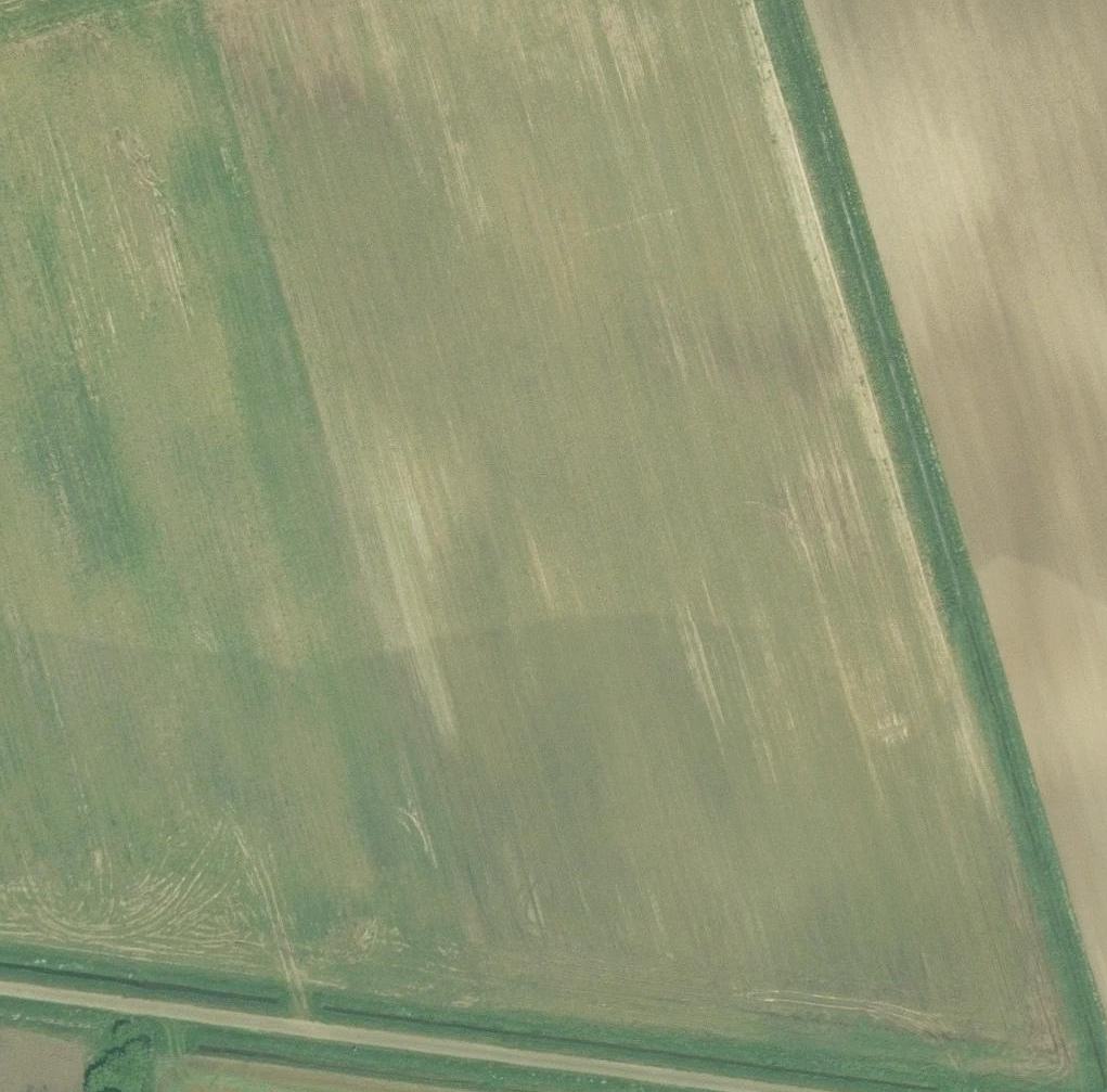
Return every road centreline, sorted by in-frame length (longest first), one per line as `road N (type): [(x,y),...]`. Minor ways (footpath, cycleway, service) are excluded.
road 1 (unclassified): [(0,994),(732,1091)]

